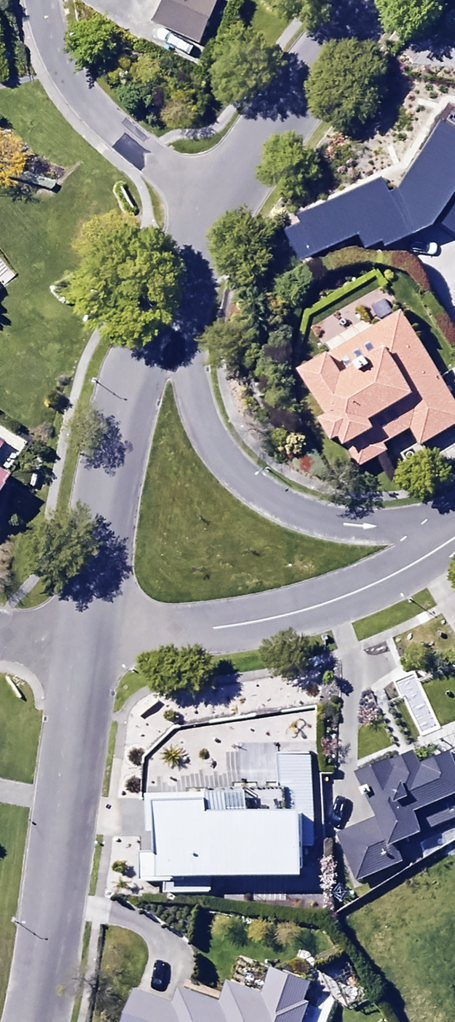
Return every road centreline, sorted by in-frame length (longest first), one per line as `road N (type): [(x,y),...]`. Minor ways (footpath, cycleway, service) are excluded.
road 1 (residential): [(203,203),(183,330),(206,429),(234,477),(322,521),(386,528),(454,520)]
road 2 (residential): [(203,203),(135,366),(104,477),(84,650)]
road 3 (residential): [(454,539),(406,574),(310,616),(84,650)]
road 4 (residential): [(84,650),(33,1021)]
road 5 (residential): [(42,0),(50,37),(90,106),(203,203)]
road 6 (residential): [(359,0),(203,203)]

